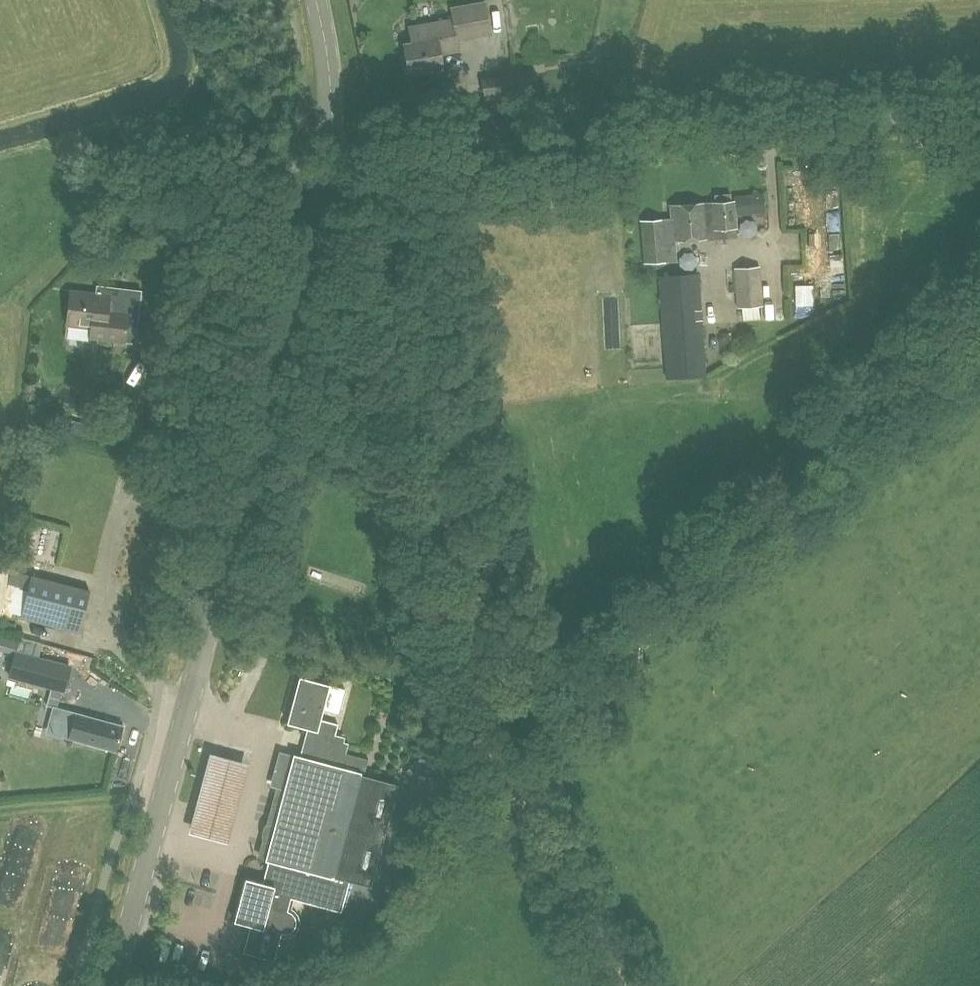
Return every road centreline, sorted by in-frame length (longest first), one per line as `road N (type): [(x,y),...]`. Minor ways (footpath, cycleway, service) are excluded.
road 1 (track): [(348,156),(502,749),(636,985)]
road 2 (secondary): [(115,985),(324,157)]
road 3 (unclassified): [(324,157),(979,100)]
road 4 (track): [(979,302),(502,749)]
road 5 (secondary): [(324,157),(329,87),(315,0)]

